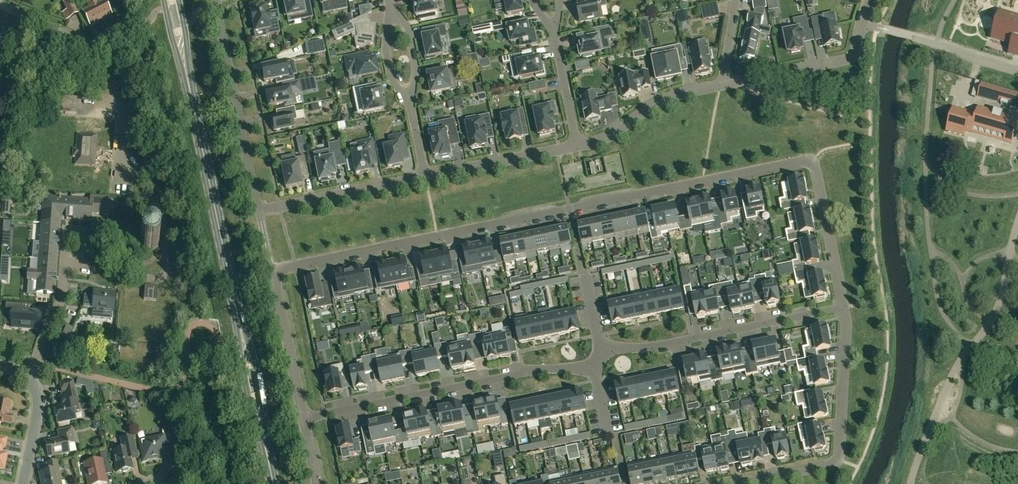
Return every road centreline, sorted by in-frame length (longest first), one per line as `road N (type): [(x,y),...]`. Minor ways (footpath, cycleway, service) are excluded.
road 1 (residential): [(271,271),(813,161),(846,307)]
road 2 (residential): [(303,418),(588,367),(616,349),(846,307)]
road 3 (residential): [(79,47),(119,100),(118,153),(159,193),(167,270),(136,277)]
road 4 (primary): [(241,334),(185,70)]
road 5 (residential): [(742,483),(839,459),(846,307)]
road 6 (residential): [(259,213),(215,0)]
road 7 (residential): [(724,84),(852,60),(870,0)]
road 8 (residential): [(259,213),(426,178)]
road 9 (residential): [(426,178),(580,145)]
road 10 (residential): [(580,145),(664,102),(724,84)]
road 11 (residential): [(303,418),(271,271)]
road 12 (residential): [(66,235),(59,304),(28,377)]
road 13 (primary): [(266,451),(262,387),(241,334)]
road 14 (primary): [(241,334),(242,372),(266,451)]

